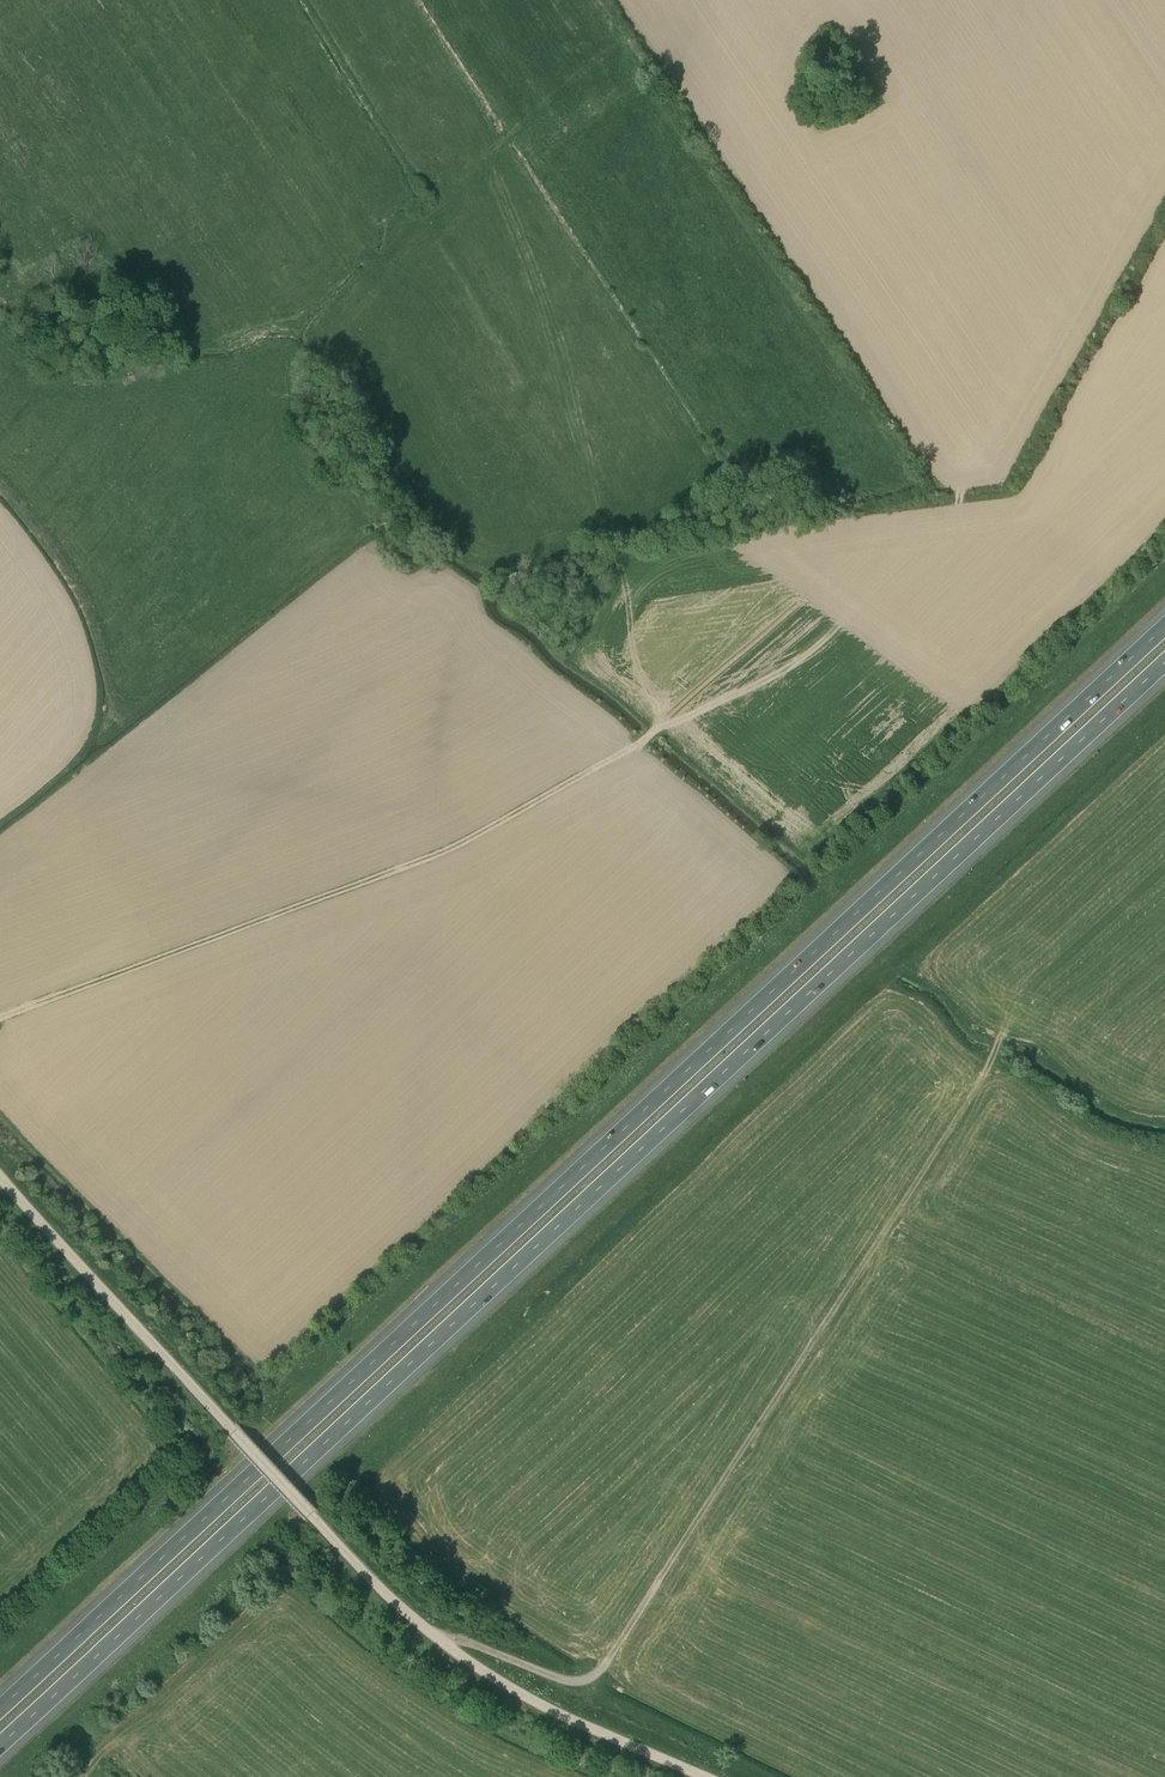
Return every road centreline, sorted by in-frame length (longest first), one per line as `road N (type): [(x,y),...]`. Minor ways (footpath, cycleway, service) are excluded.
road 1 (motorway): [(1164,628),(0,1709)]
road 2 (motorway): [(0,1746),(1164,665)]
road 3 (unclassified): [(700,1776),(497,1684),(393,1608),(0,1177)]
road 4 (track): [(669,714),(495,153),(521,133),(467,0)]
road 5 (track): [(669,714),(643,742),(450,847),(0,1017)]

